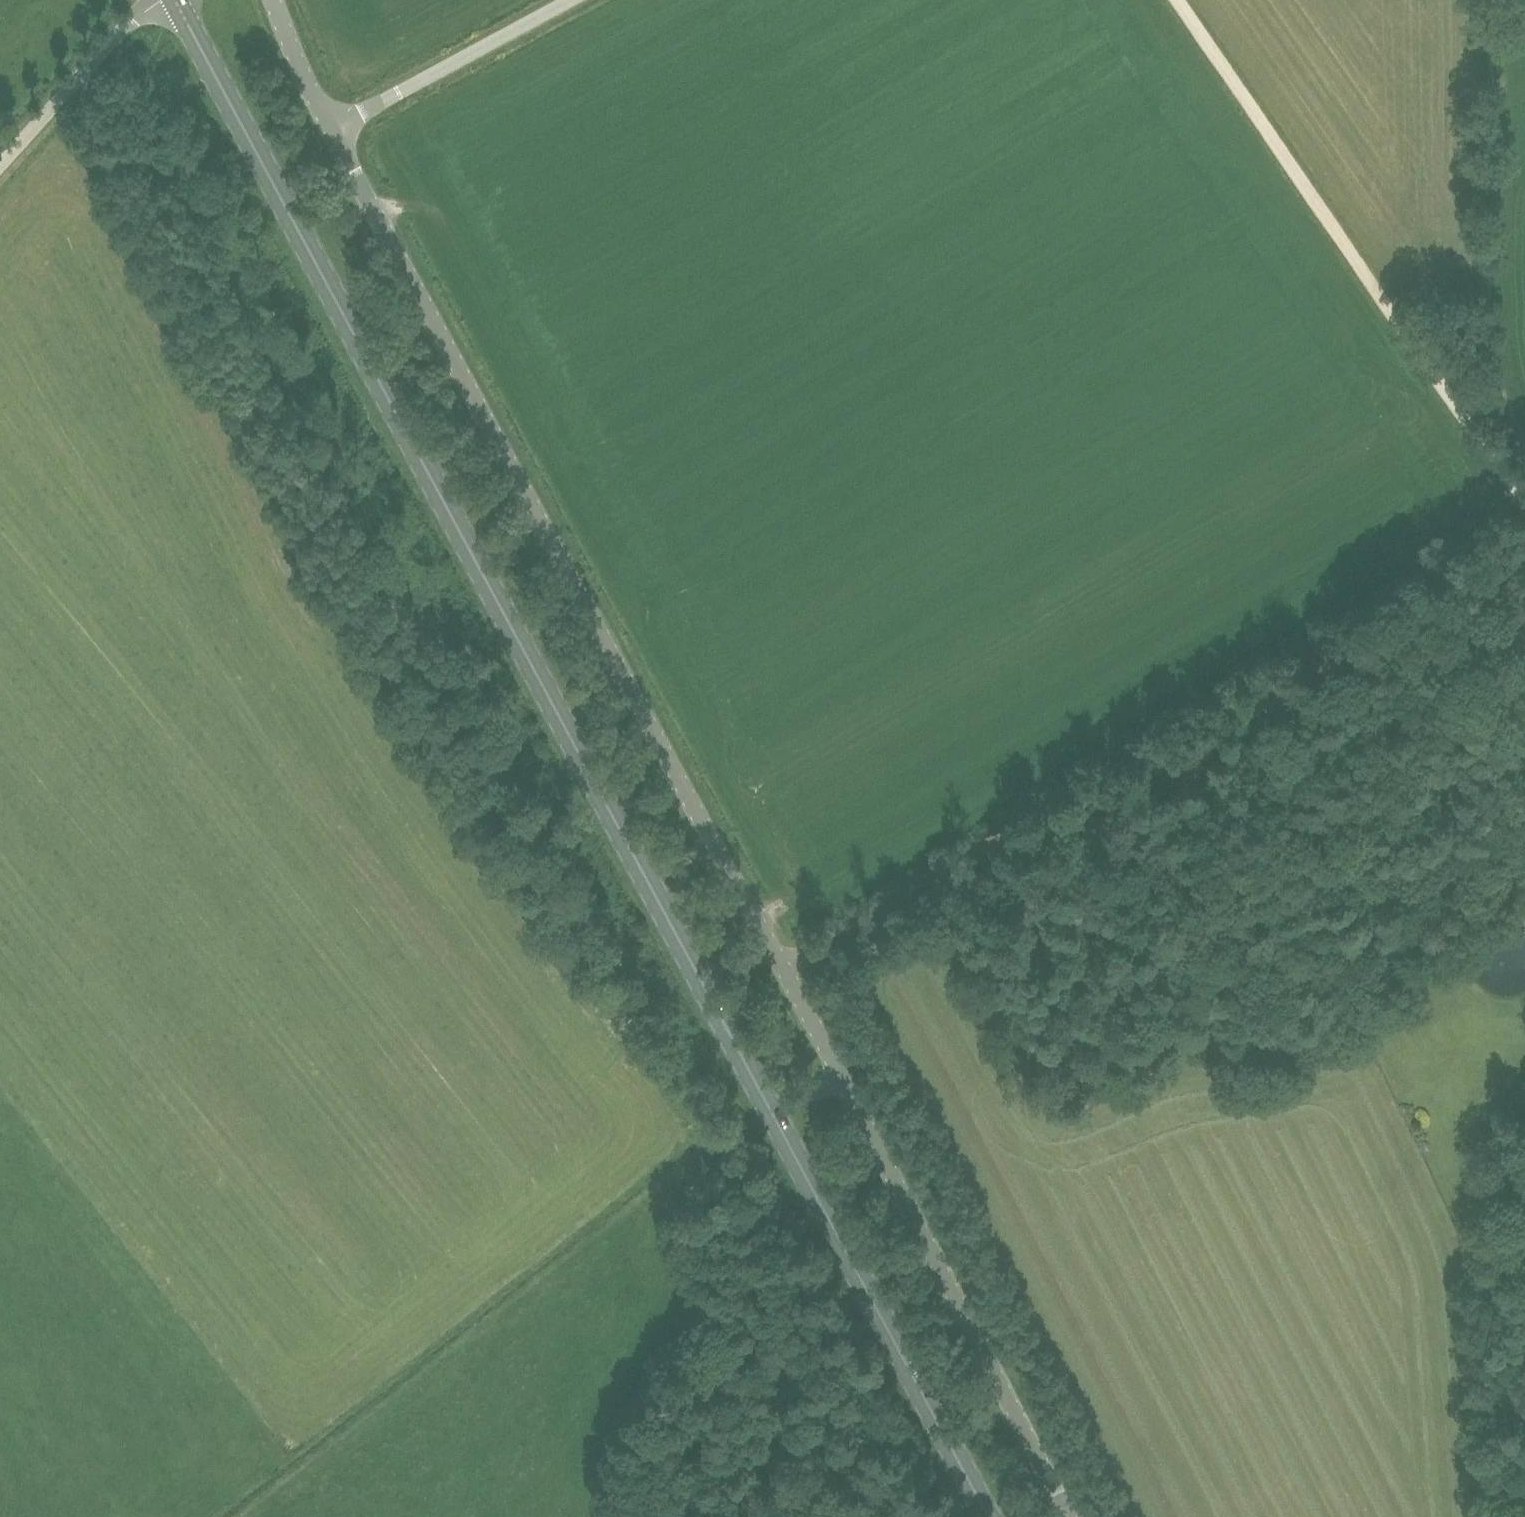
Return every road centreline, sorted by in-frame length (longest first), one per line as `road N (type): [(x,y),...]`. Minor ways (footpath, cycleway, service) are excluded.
road 1 (primary): [(988,1516),(178,0)]
road 2 (unclassified): [(1070,1516),(330,128)]
road 3 (track): [(1201,0),(1524,515)]
road 4 (unclassified): [(330,128),(565,0)]
road 5 (unclassified): [(0,168),(158,0)]
road 6 (unclassified): [(330,128),(272,0)]

